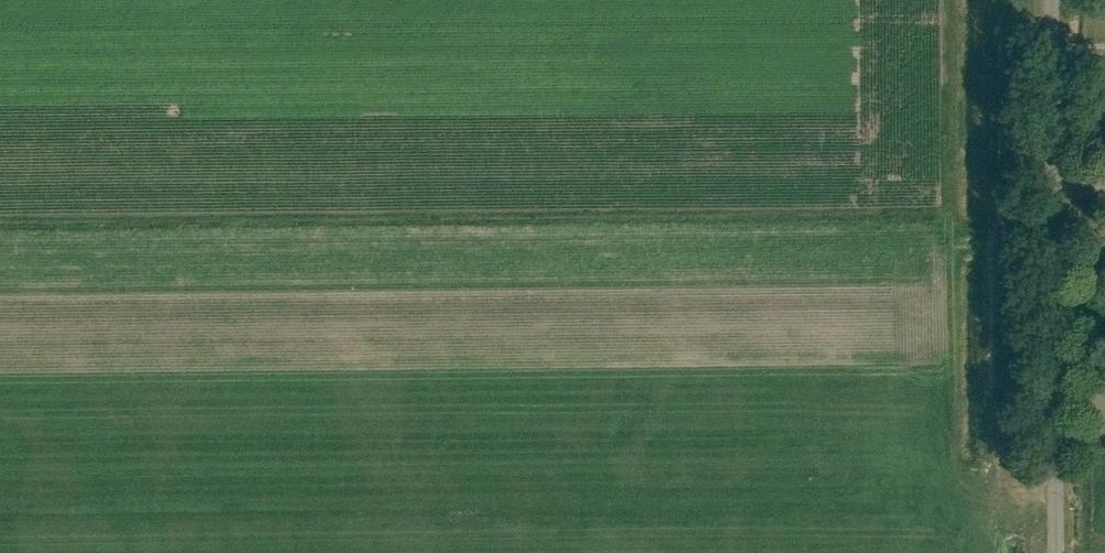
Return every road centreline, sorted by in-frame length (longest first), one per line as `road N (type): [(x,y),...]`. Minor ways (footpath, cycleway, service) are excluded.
road 1 (unclassified): [(1050,0),(1056,552)]

